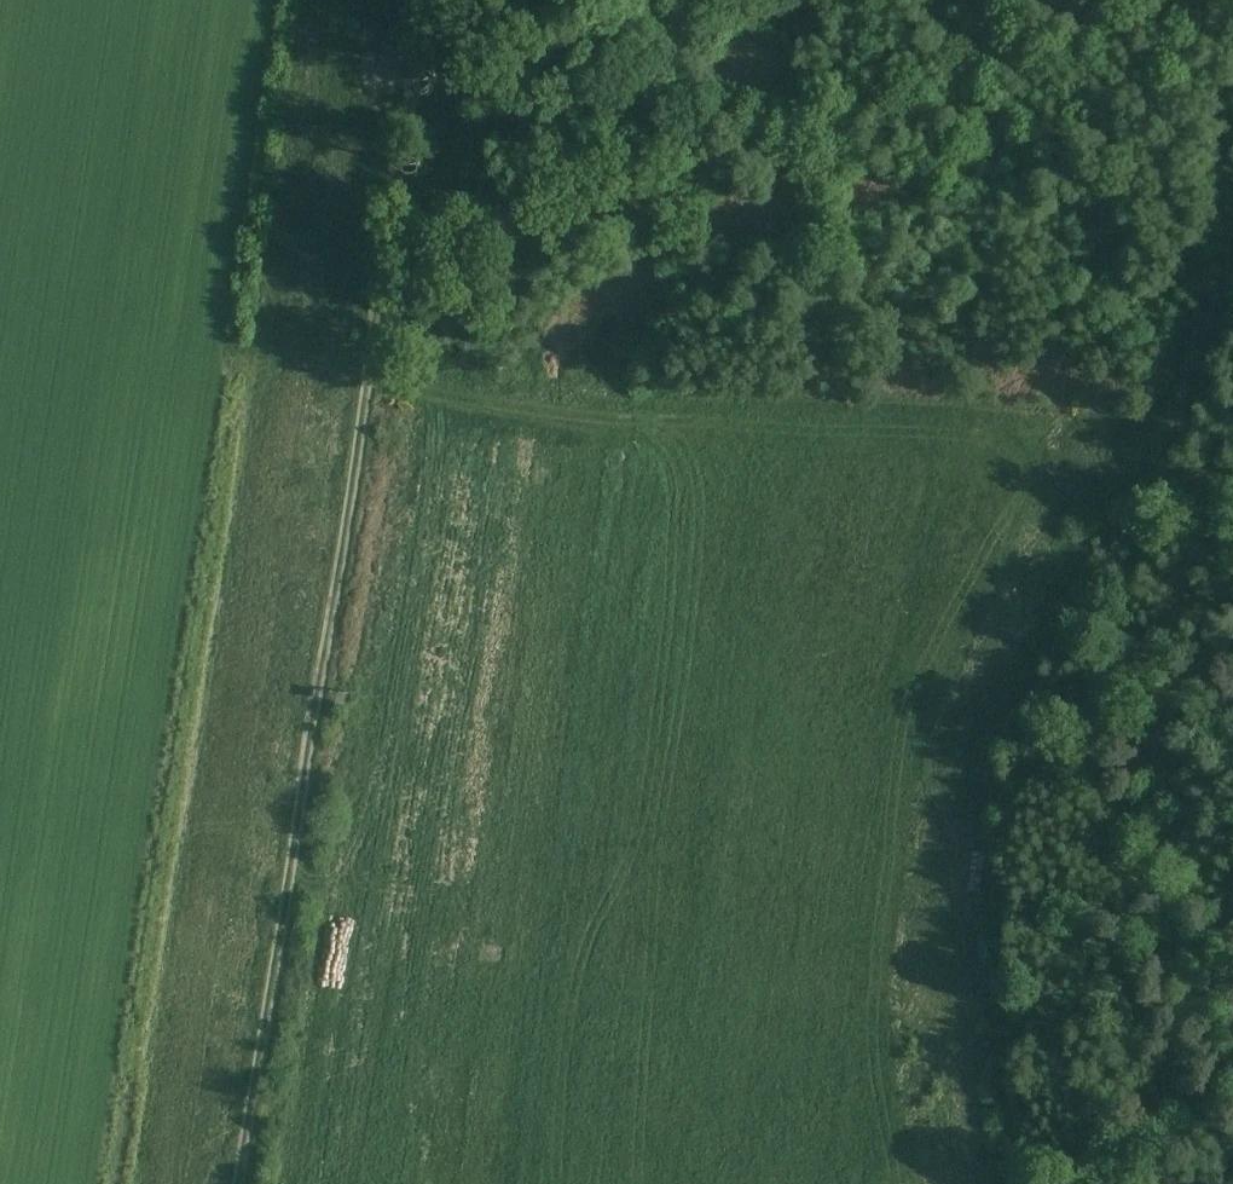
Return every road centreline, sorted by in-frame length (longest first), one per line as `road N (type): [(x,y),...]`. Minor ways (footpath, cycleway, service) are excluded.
road 1 (track): [(243,1183),(428,0)]

